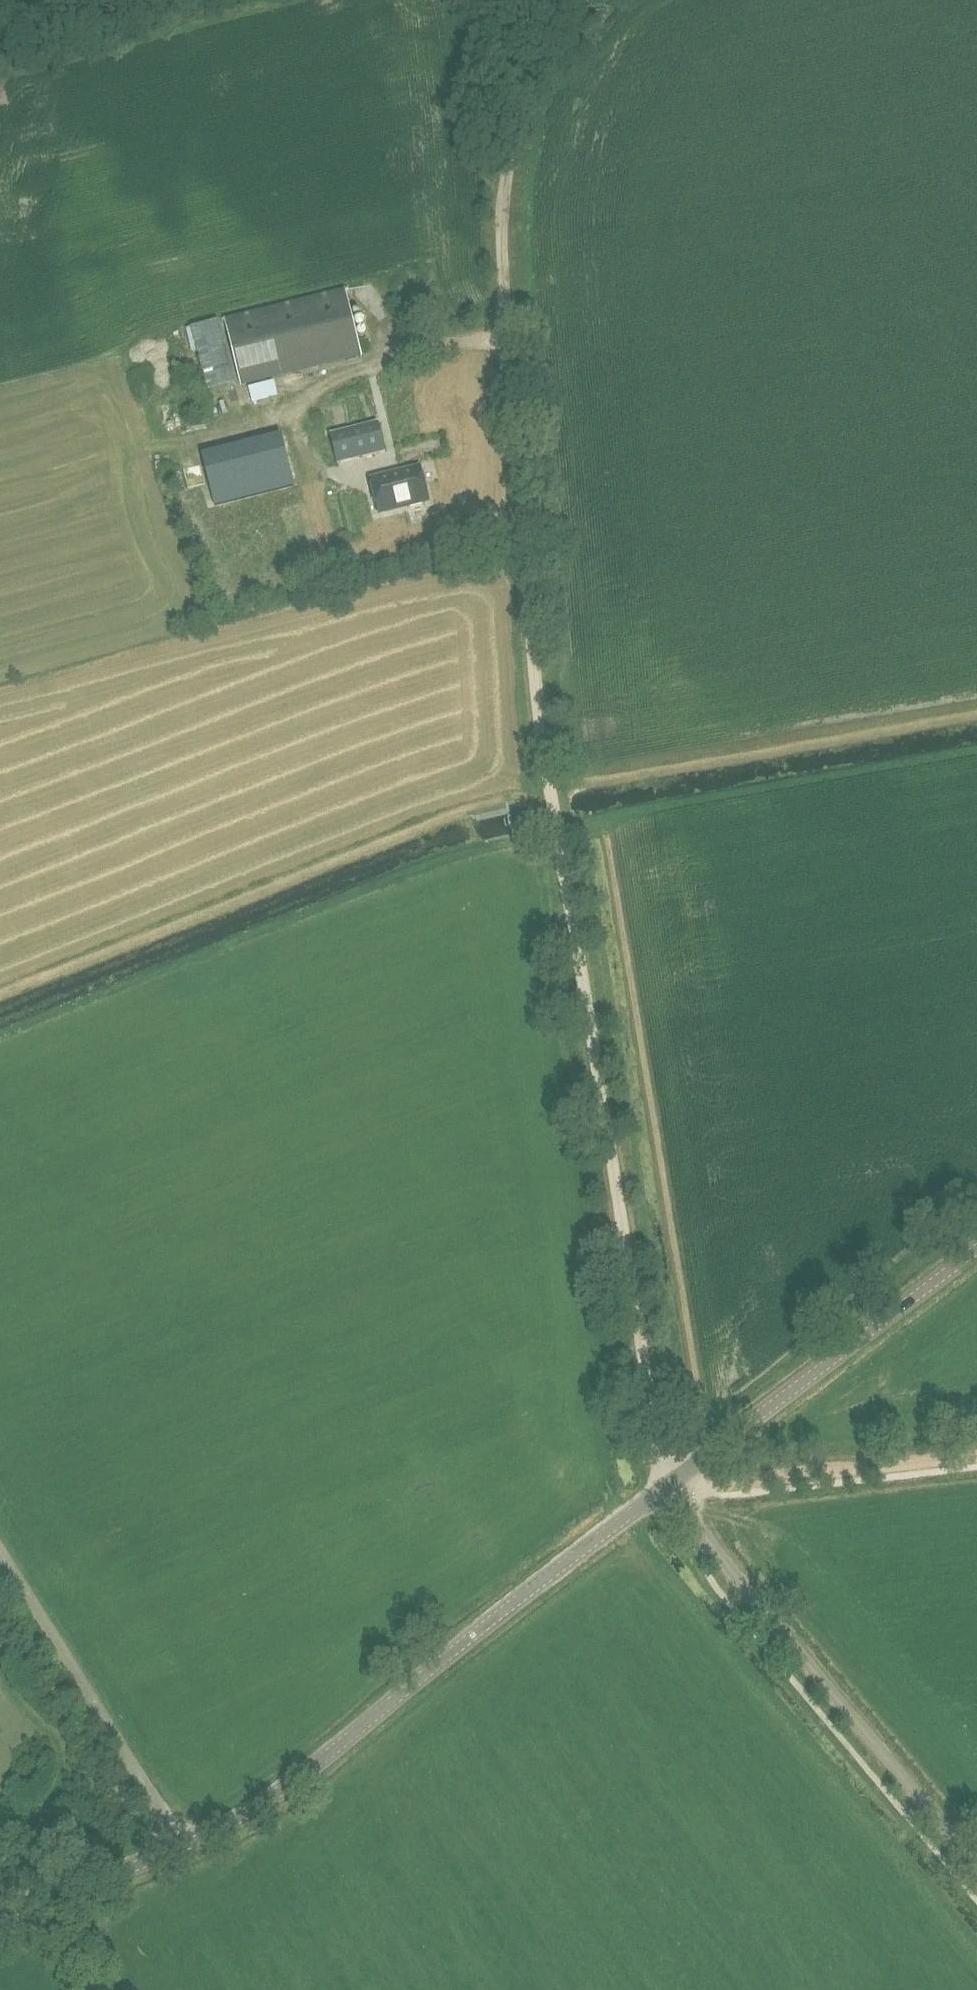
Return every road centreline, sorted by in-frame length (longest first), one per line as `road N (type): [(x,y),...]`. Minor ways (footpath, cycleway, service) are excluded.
road 1 (track): [(571,0),(524,94),(507,155),(506,338),(541,732),(653,1419)]
road 2 (tertiary): [(0,1915),(162,1855),(257,1807),(666,1485)]
road 3 (unclassified): [(976,1867),(666,1485)]
road 4 (tertiary): [(666,1485),(976,1248)]
road 5 (track): [(976,1456),(666,1485)]

